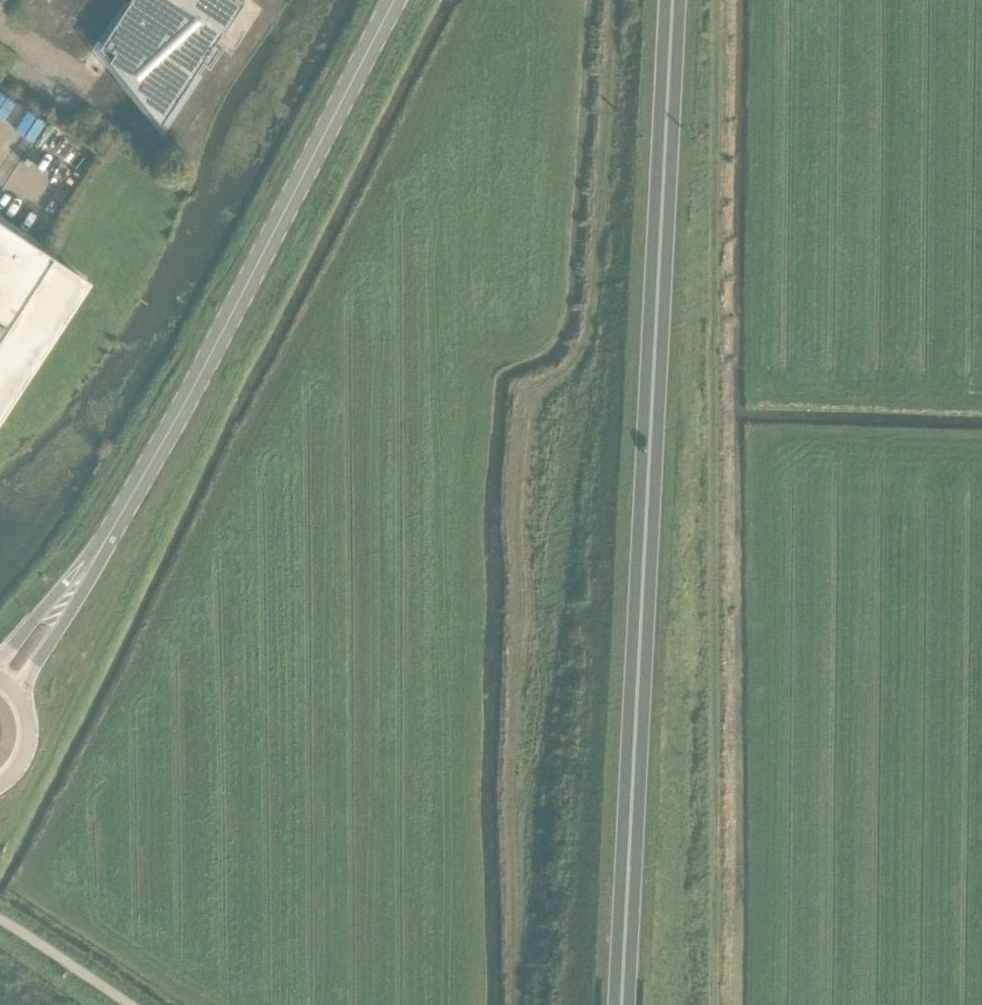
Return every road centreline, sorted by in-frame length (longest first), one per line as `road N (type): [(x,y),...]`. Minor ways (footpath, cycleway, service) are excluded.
road 1 (trunk): [(673,0),(624,1004)]
road 2 (tertiary): [(124,510),(393,0)]
road 3 (tertiary): [(19,690),(92,578),(124,510)]
road 4 (tertiary): [(124,510),(0,657)]

